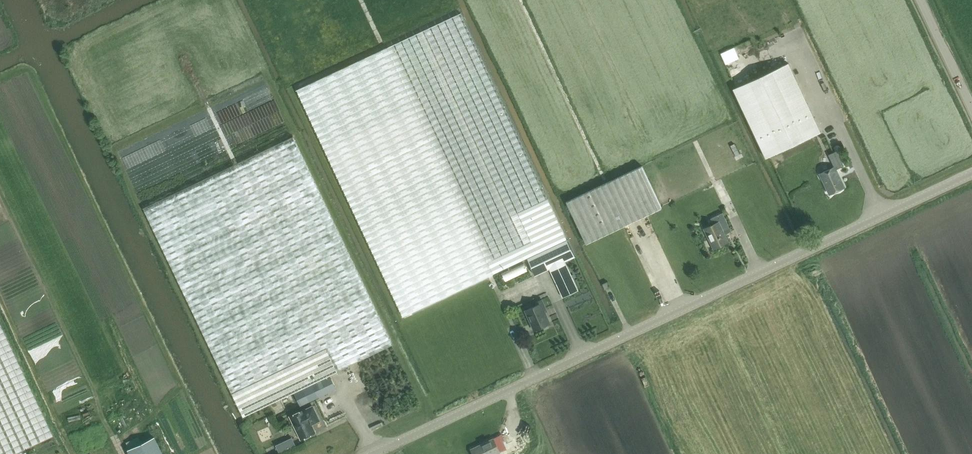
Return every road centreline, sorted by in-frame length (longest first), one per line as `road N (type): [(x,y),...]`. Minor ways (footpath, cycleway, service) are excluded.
road 1 (unclassified): [(371,453),(971,175)]

